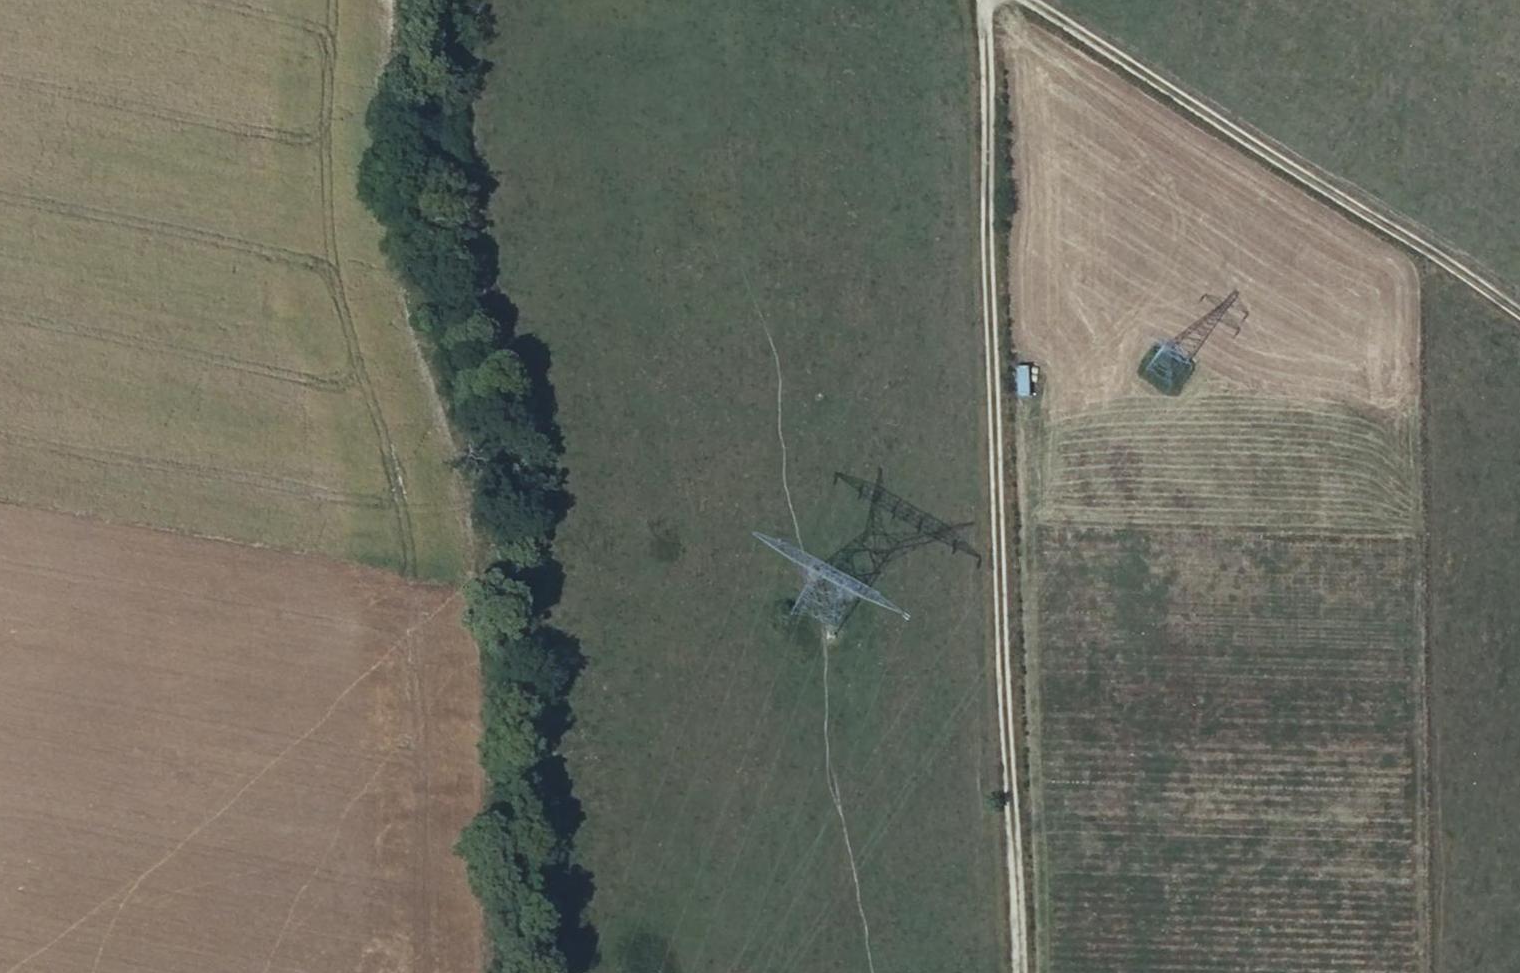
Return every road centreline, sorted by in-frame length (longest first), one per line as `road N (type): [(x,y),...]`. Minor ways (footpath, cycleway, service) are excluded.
road 1 (track): [(1018,972),(988,416),(993,0)]
road 2 (track): [(998,0),(1519,313)]

